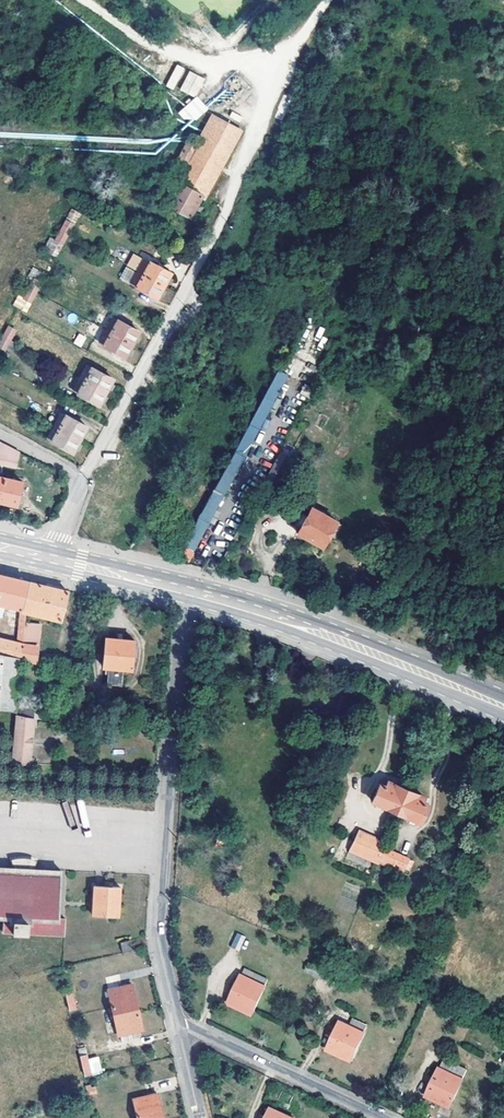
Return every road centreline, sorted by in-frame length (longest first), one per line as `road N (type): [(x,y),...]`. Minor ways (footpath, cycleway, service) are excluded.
road 1 (residential): [(179,1027),(158,945),(190,591)]
road 2 (residential): [(81,479),(199,268),(267,103)]
road 3 (secondary): [(503,710),(365,648),(190,591)]
road 4 (residential): [(179,1027),(380,1117)]
road 5 (track): [(277,82),(185,56),(96,0)]
road 6 (secondary): [(190,591),(49,558)]
road 7 (track): [(267,103),(328,0)]

